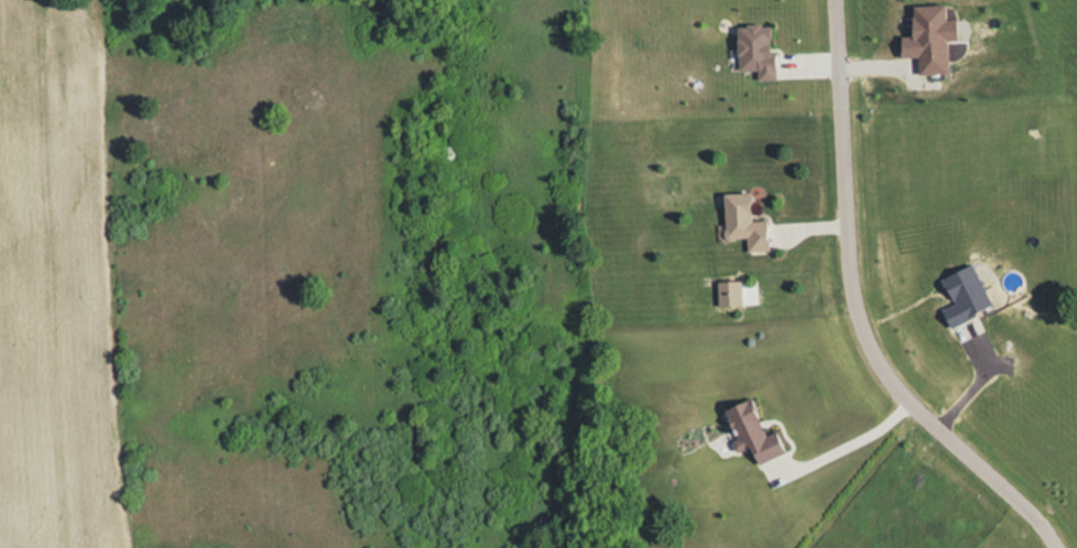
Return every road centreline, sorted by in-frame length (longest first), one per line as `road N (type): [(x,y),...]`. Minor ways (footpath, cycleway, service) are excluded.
road 1 (residential): [(1060,547),(1040,517),(896,390),(870,352),(845,255),(832,0)]

